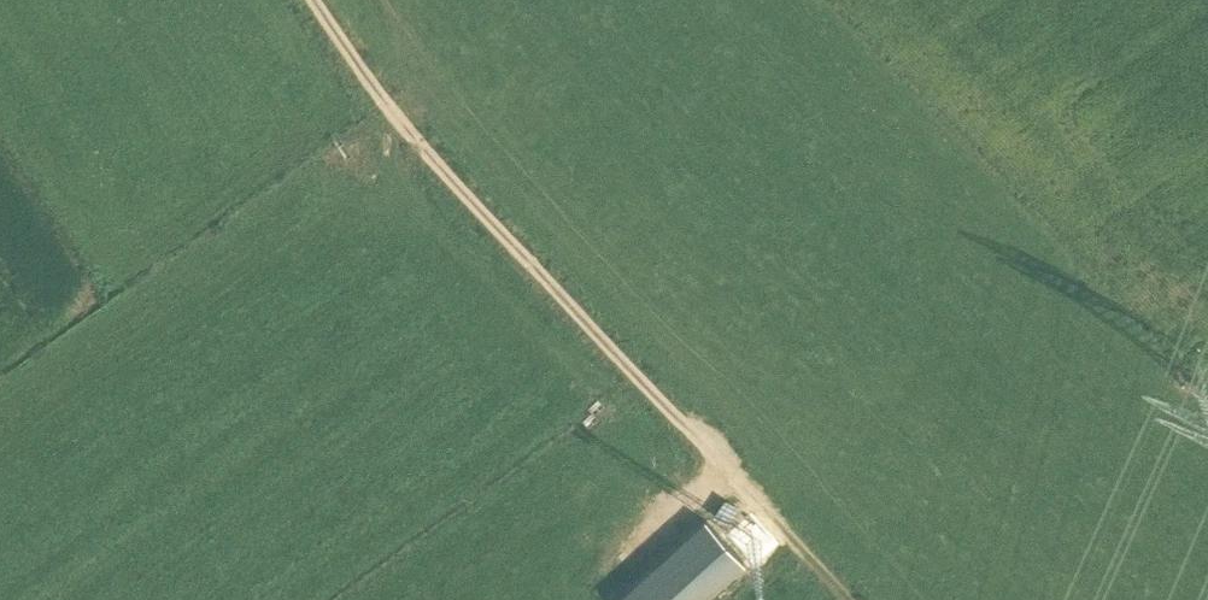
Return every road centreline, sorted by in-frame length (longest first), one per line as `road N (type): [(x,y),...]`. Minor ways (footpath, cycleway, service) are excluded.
road 1 (track): [(844,599),(480,216),(379,96),(313,0)]

